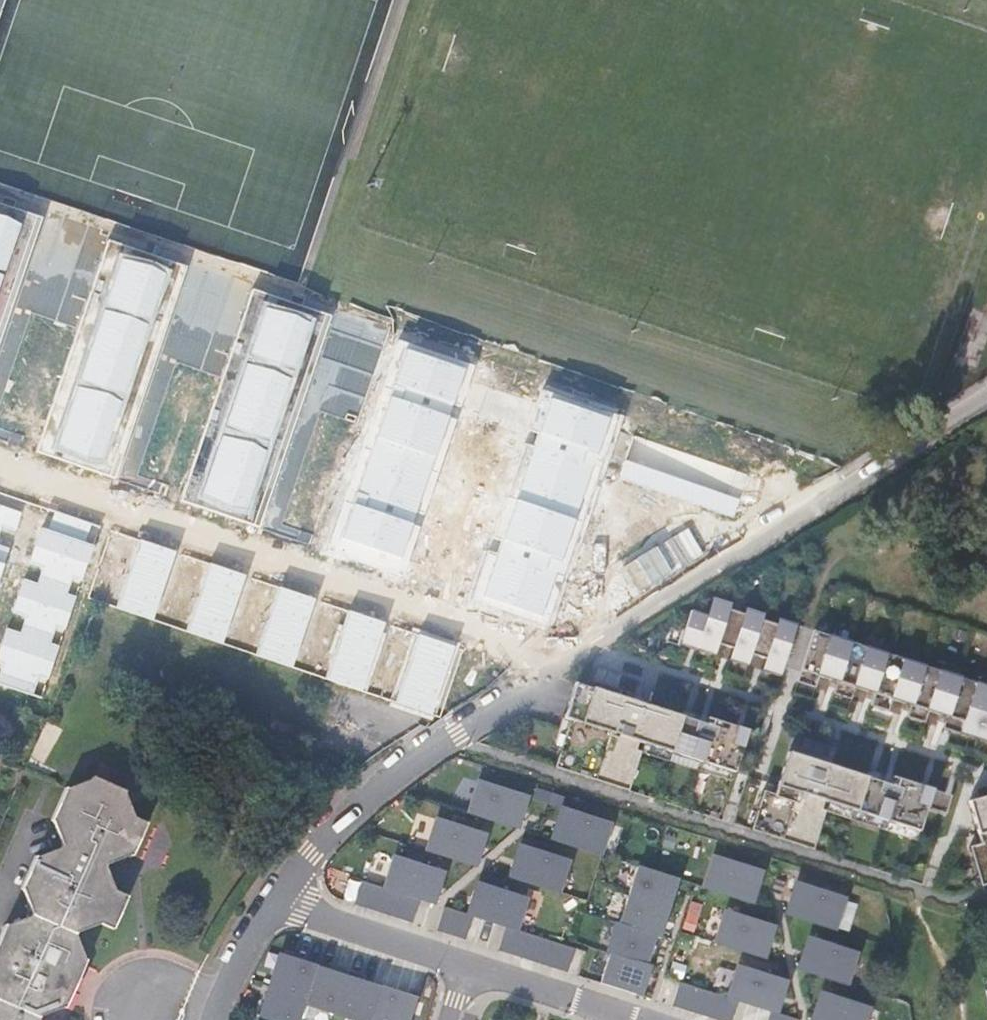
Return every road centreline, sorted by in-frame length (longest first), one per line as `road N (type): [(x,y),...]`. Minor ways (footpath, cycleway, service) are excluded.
road 1 (residential): [(270,896),(400,768),(986,395)]
road 2 (residential): [(463,963),(270,896)]
road 3 (residential): [(645,1019),(463,963)]
road 4 (residential): [(207,1019),(270,896)]

